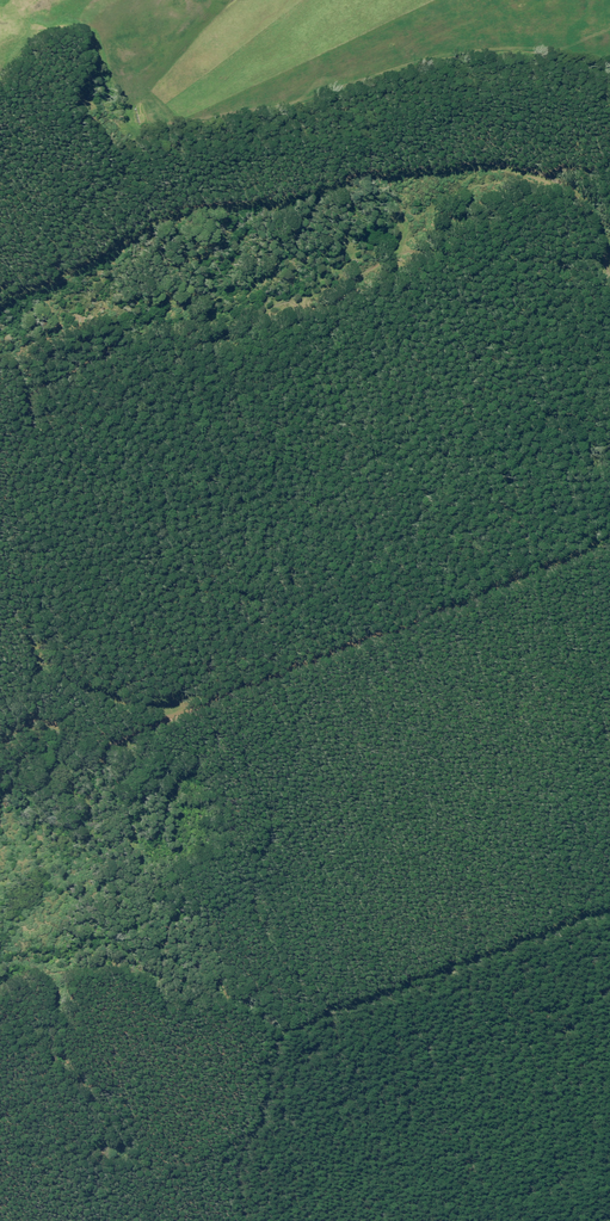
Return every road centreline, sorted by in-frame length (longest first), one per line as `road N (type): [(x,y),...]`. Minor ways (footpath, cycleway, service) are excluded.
road 1 (unclassified): [(609,288),(592,211),(561,186),(389,175),(171,217),(0,308)]
road 2 (track): [(164,720),(609,537)]
road 3 (track): [(277,1029),(609,904)]

